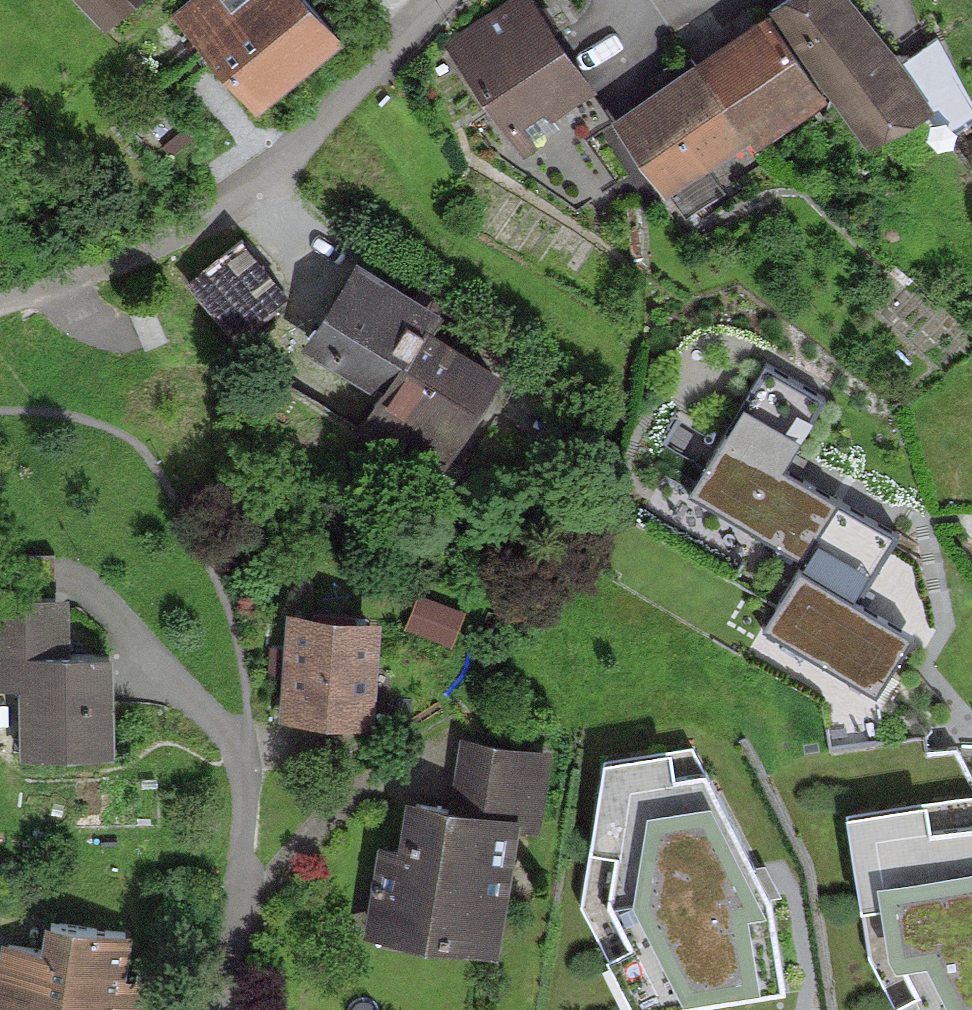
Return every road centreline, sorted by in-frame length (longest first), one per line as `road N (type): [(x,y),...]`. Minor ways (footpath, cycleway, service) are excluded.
road 1 (residential): [(424,0),(265,177),(190,222),(0,302)]

